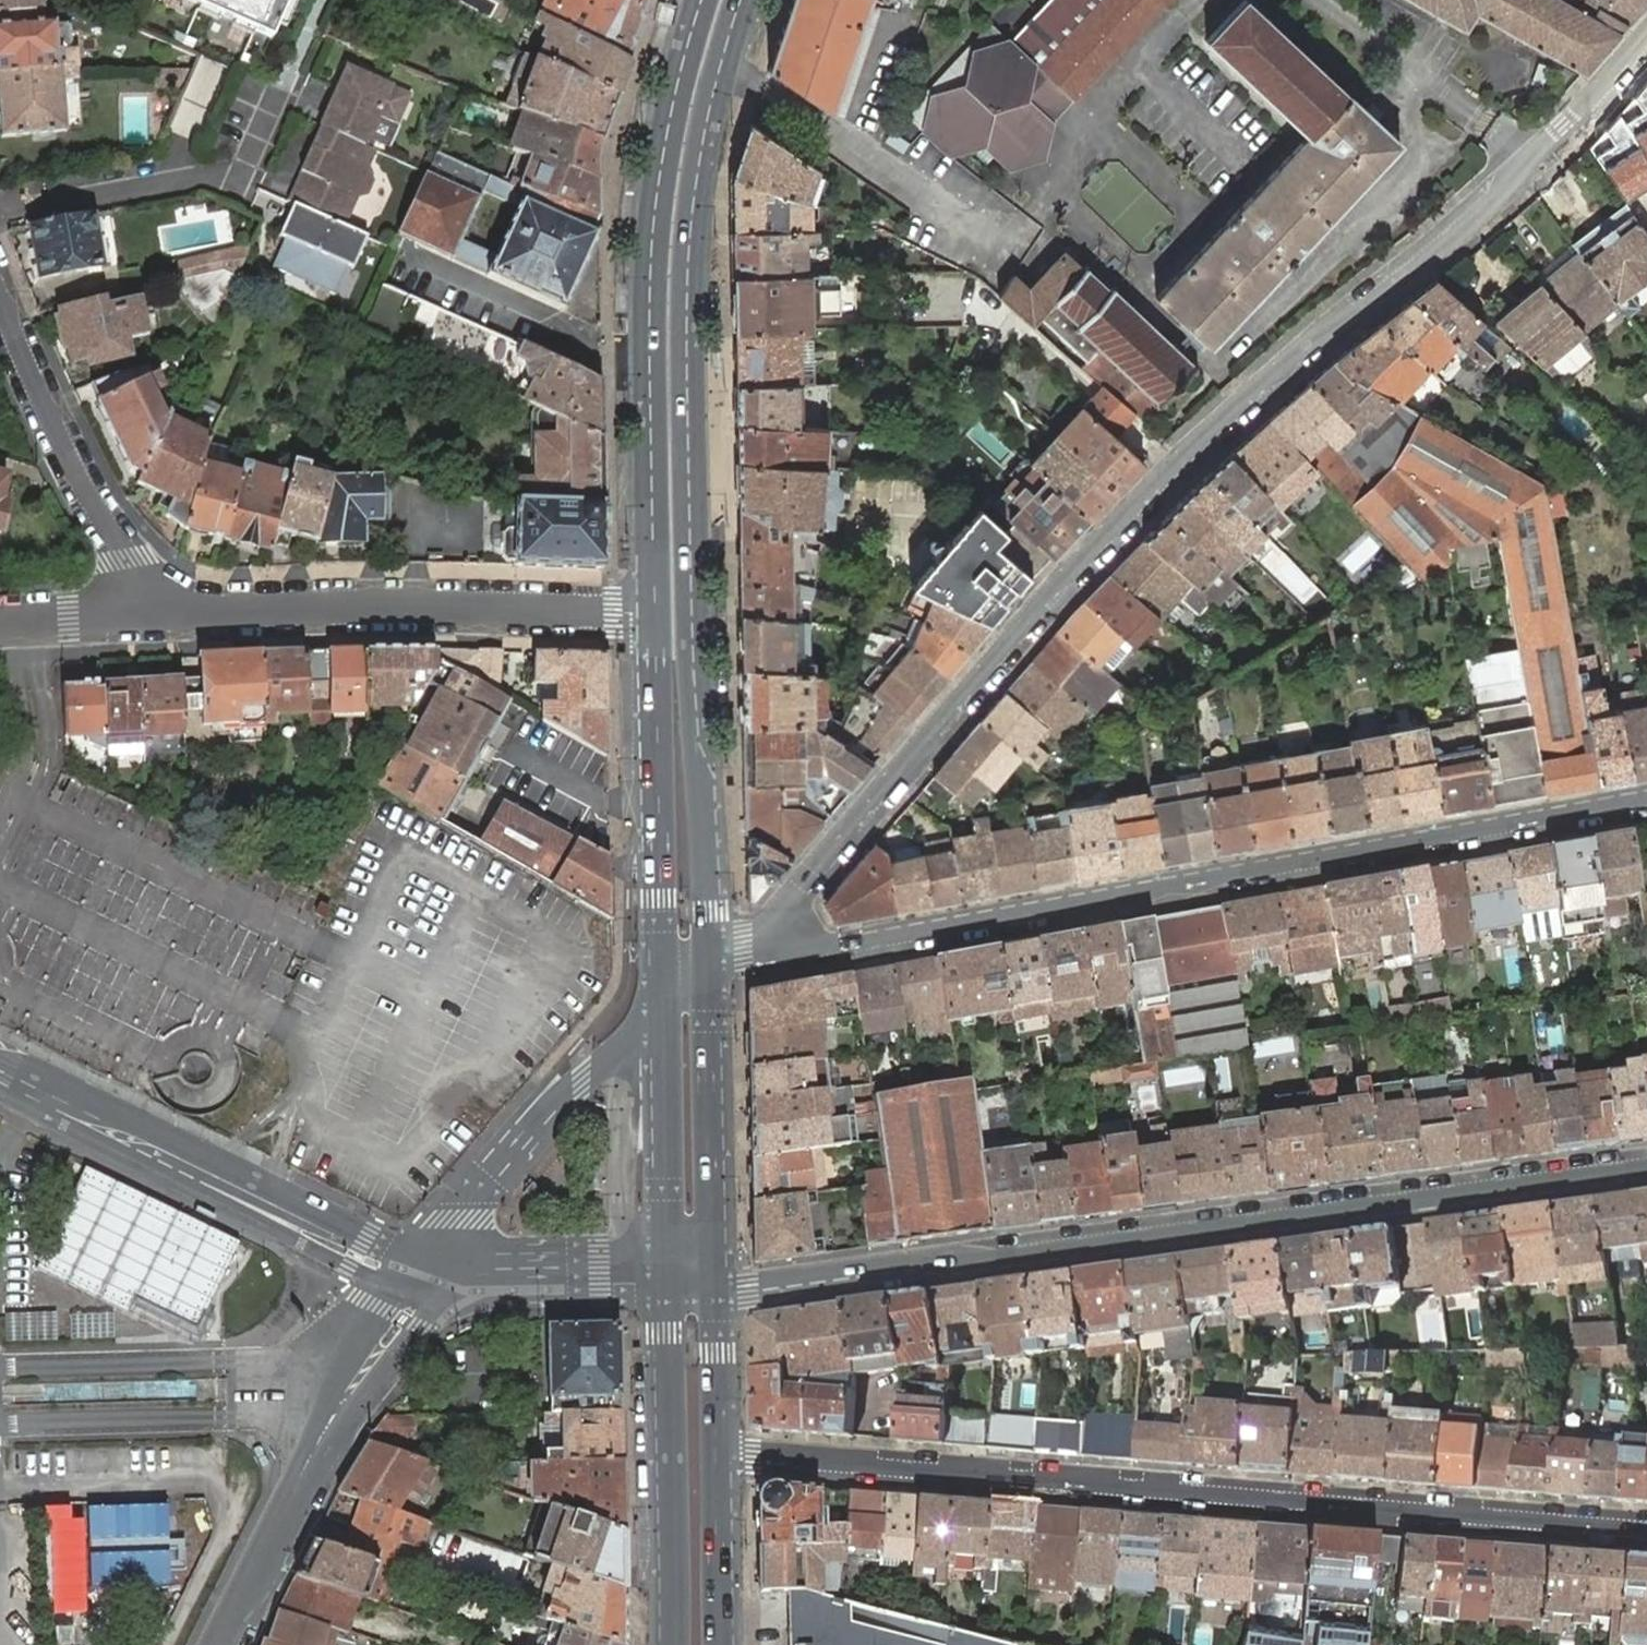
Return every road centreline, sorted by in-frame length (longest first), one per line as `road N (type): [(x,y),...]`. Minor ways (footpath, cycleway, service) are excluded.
road 1 (tertiary): [(1646,36),(1492,198),(1312,344),(1164,480),(1015,632),(745,950)]
road 2 (primary): [(709,952),(693,281),(703,148),(743,0)]
road 3 (tertiary): [(718,1286),(996,1257),(1646,1168)]
road 4 (residential): [(1646,1529),(721,1455)]
road 5 (residential): [(1646,799),(831,947),(745,950)]
road 6 (primary): [(704,0),(658,203),(656,608)]
road 7 (residential): [(656,608),(163,610)]
road 8 (tertiary): [(0,1058),(428,1271)]
road 9 (residential): [(428,1271),(343,1401),(216,1644)]
road 10 (primary): [(656,608),(662,1008)]
road 11 (residential): [(163,610),(76,476),(0,288)]
road 12 (primary): [(668,1287),(668,1644)]
road 13 (residential): [(662,1008),(536,1133),(461,1218),(428,1271)]
road 14 (primary): [(718,1286),(709,952)]
road 15 (primary): [(662,1008),(668,1287)]
road 16 (tertiary): [(428,1271),(603,1271),(668,1287)]
road 17 (primary): [(725,1644),(721,1455)]
road 18 (primary): [(721,1455),(718,1286)]
road 19 (residential): [(163,610),(0,625)]

